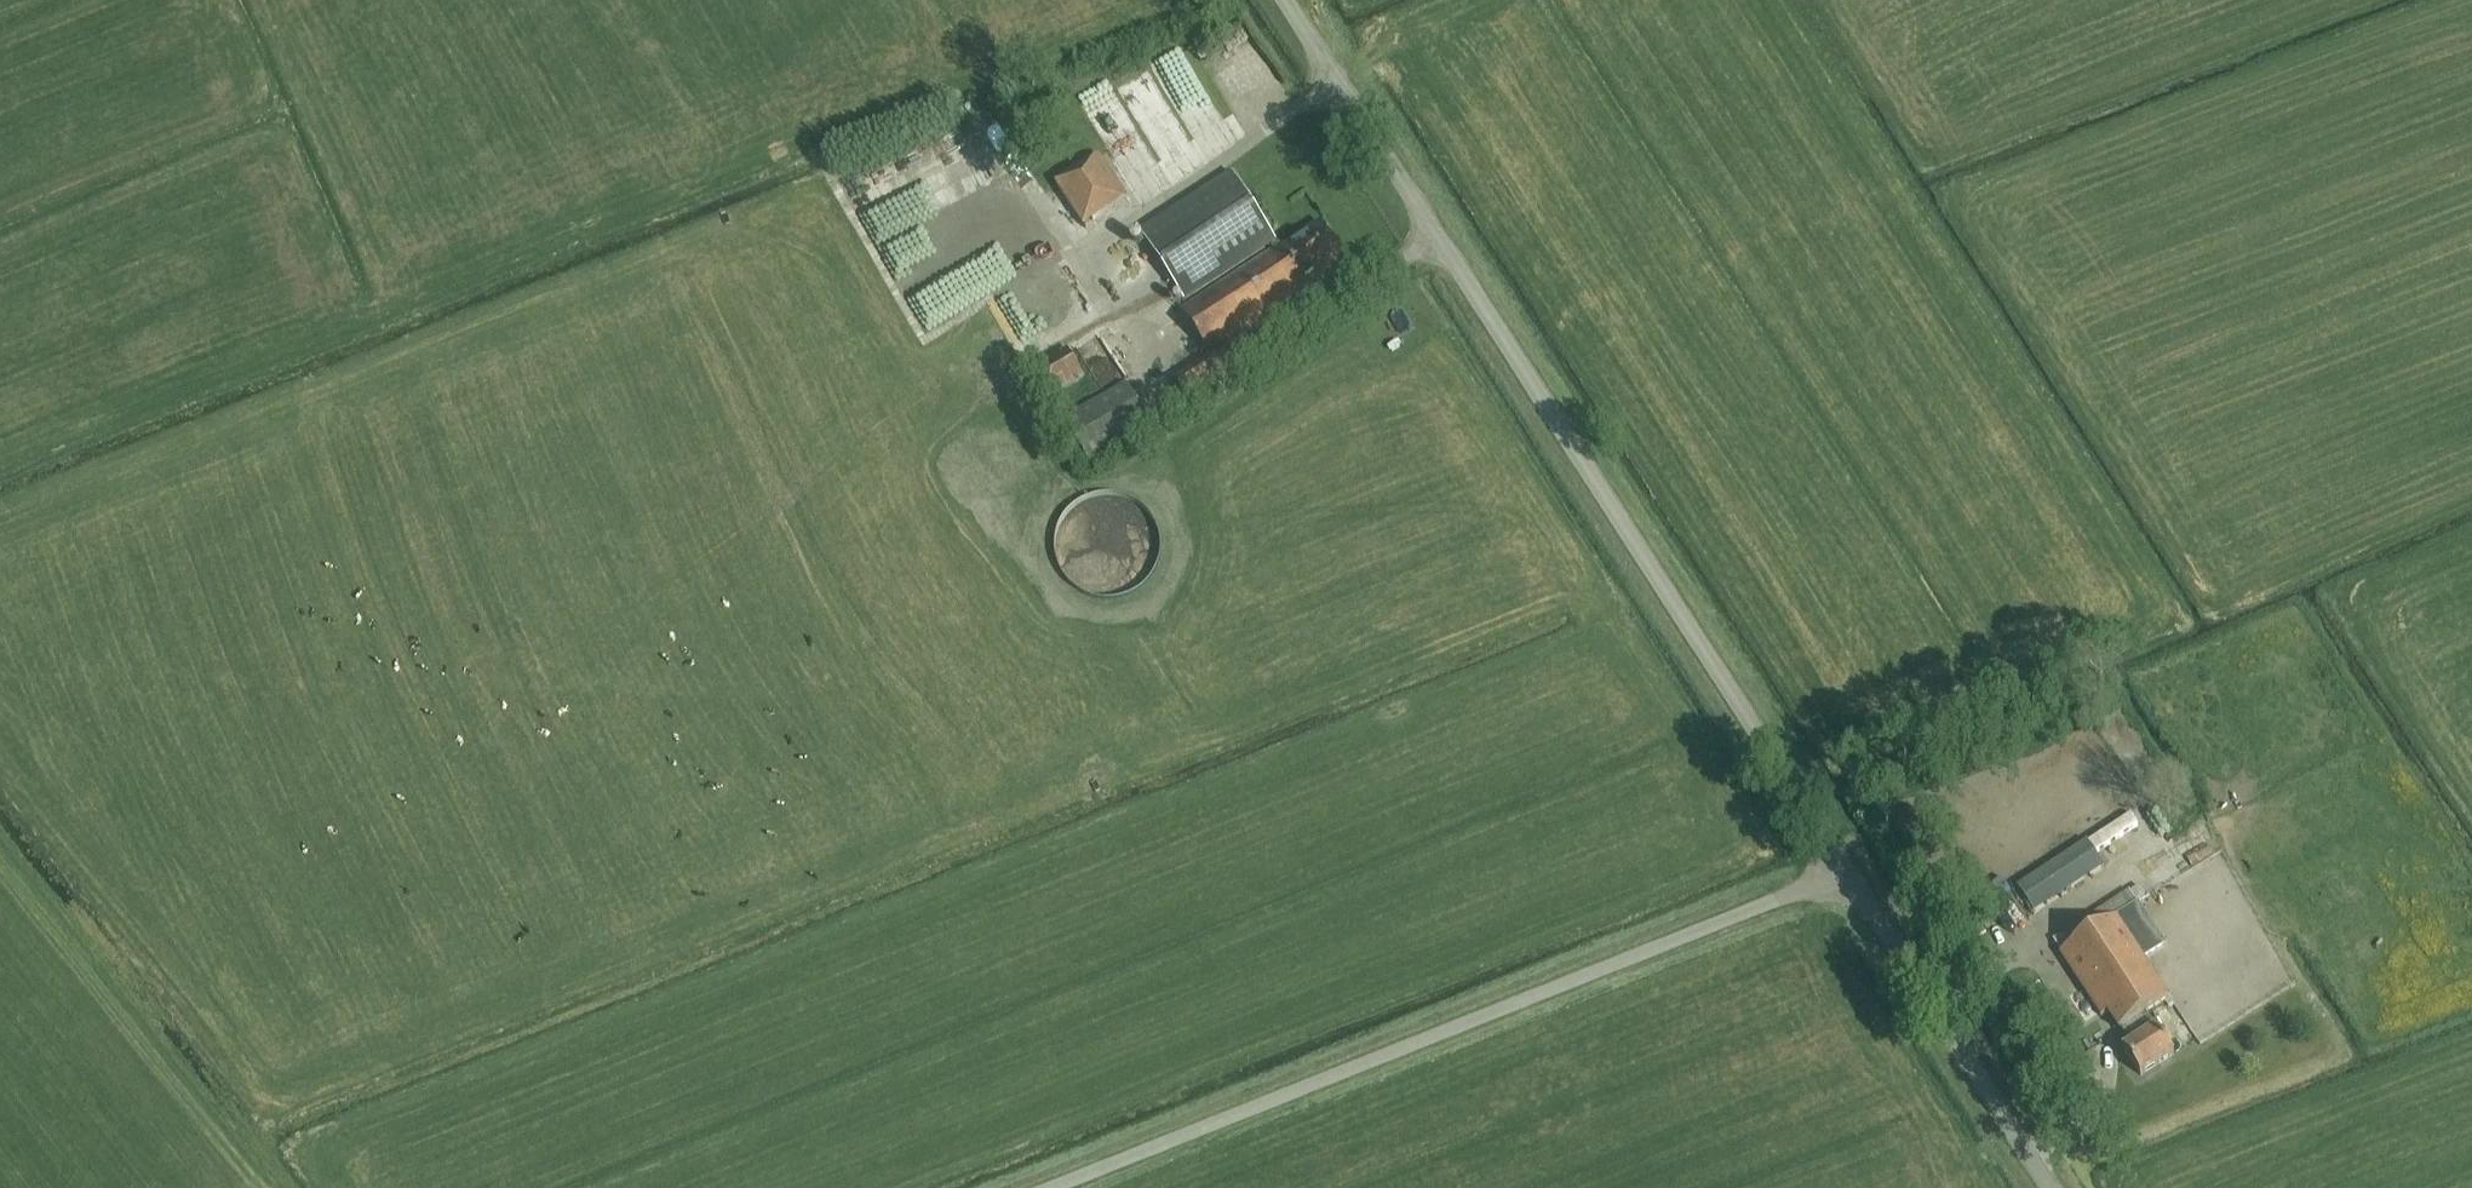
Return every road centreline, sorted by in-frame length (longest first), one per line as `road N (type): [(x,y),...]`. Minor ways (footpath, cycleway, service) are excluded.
road 1 (unclassified): [(2055,1187),(1288,0)]

